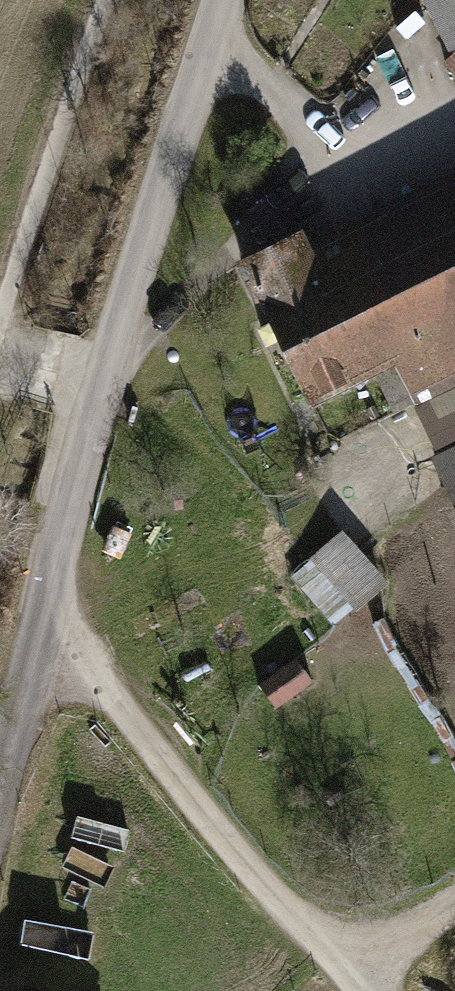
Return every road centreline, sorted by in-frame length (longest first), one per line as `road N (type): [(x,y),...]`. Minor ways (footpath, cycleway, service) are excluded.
road 1 (unclassified): [(216,0),(98,387),(41,610)]
road 2 (track): [(41,610),(348,990)]
road 3 (unclassified): [(0,773),(41,610)]

